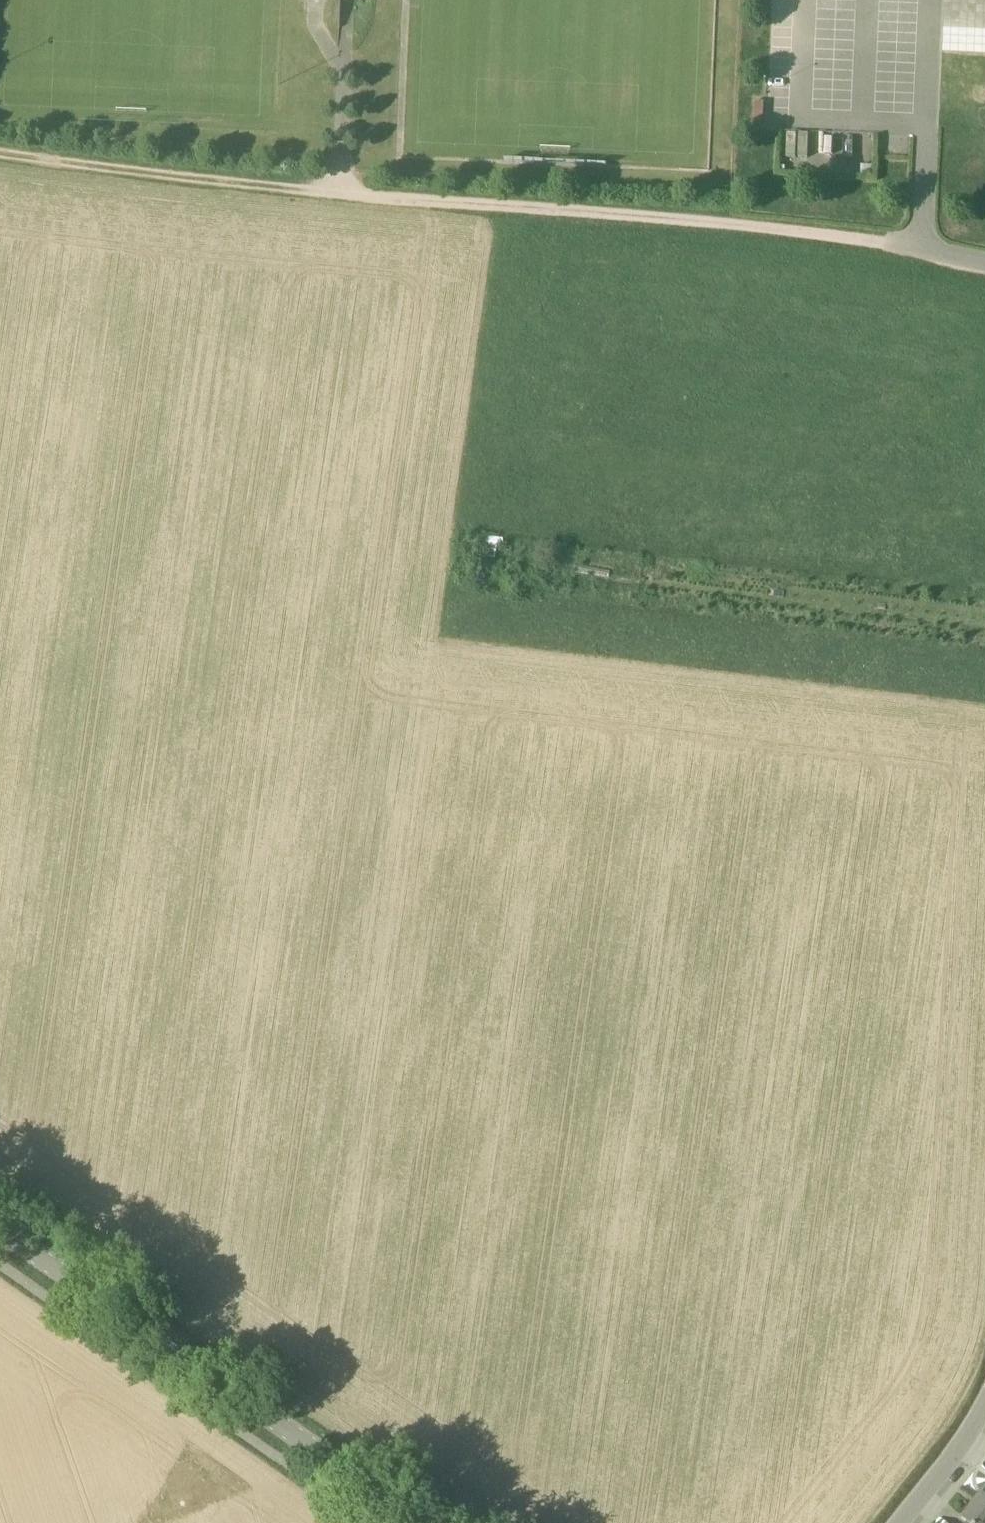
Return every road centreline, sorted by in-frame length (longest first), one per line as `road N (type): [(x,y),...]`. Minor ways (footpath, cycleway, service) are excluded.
road 1 (track): [(884,244),(311,193),(0,154)]
road 2 (tertiary): [(422,1522),(0,1228)]
road 3 (tertiary): [(899,1522),(984,1410)]

